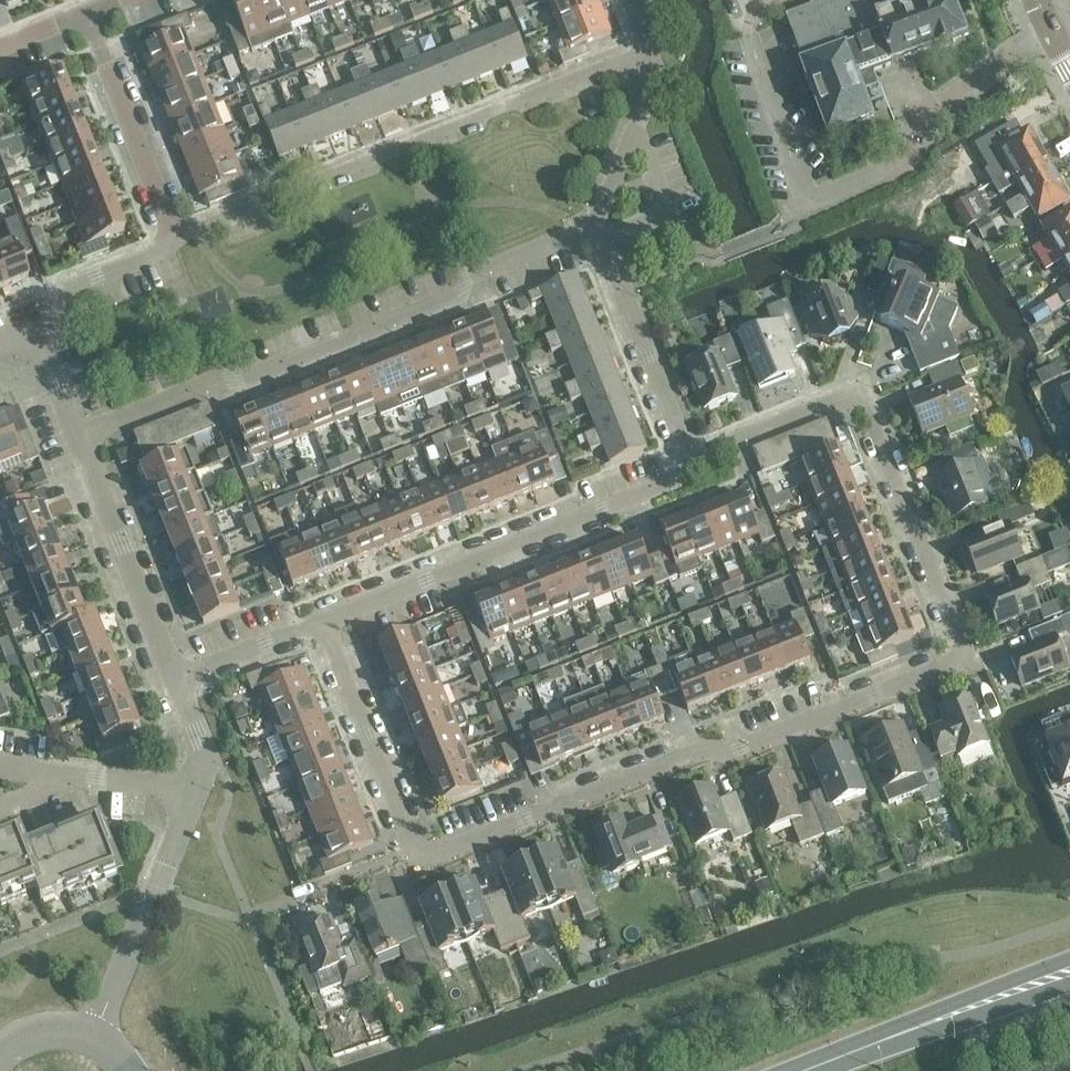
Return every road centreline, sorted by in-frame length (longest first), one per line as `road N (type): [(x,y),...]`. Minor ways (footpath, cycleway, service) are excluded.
road 1 (residential): [(419,848),(430,855),(965,653),(857,390),(688,451)]
road 2 (residential): [(79,437),(460,294),(469,277),(595,229)]
road 3 (residential): [(644,47),(174,236)]
road 4 (residential): [(326,621),(680,477),(688,451)]
road 5 (residential): [(811,199),(901,163),(917,148),(930,109),(1053,23)]
road 6 (tertiary): [(804,1070),(1069,972)]
road 7 (residential): [(99,1033),(195,786)]
road 8 (residential): [(176,681),(79,437)]
road 9 (residential): [(419,848),(326,621)]
road 10 (residential): [(688,451),(595,229)]
road 11 (residential): [(174,236),(88,14)]
road 12 (residential): [(195,786),(0,767)]
road 13 (residential): [(595,229),(654,87),(644,47)]
road 14 (residential): [(252,917),(419,848)]
road 15 (residential): [(34,333),(52,327),(84,282),(158,251),(174,236)]
road 16 (residential): [(176,681),(326,621)]

